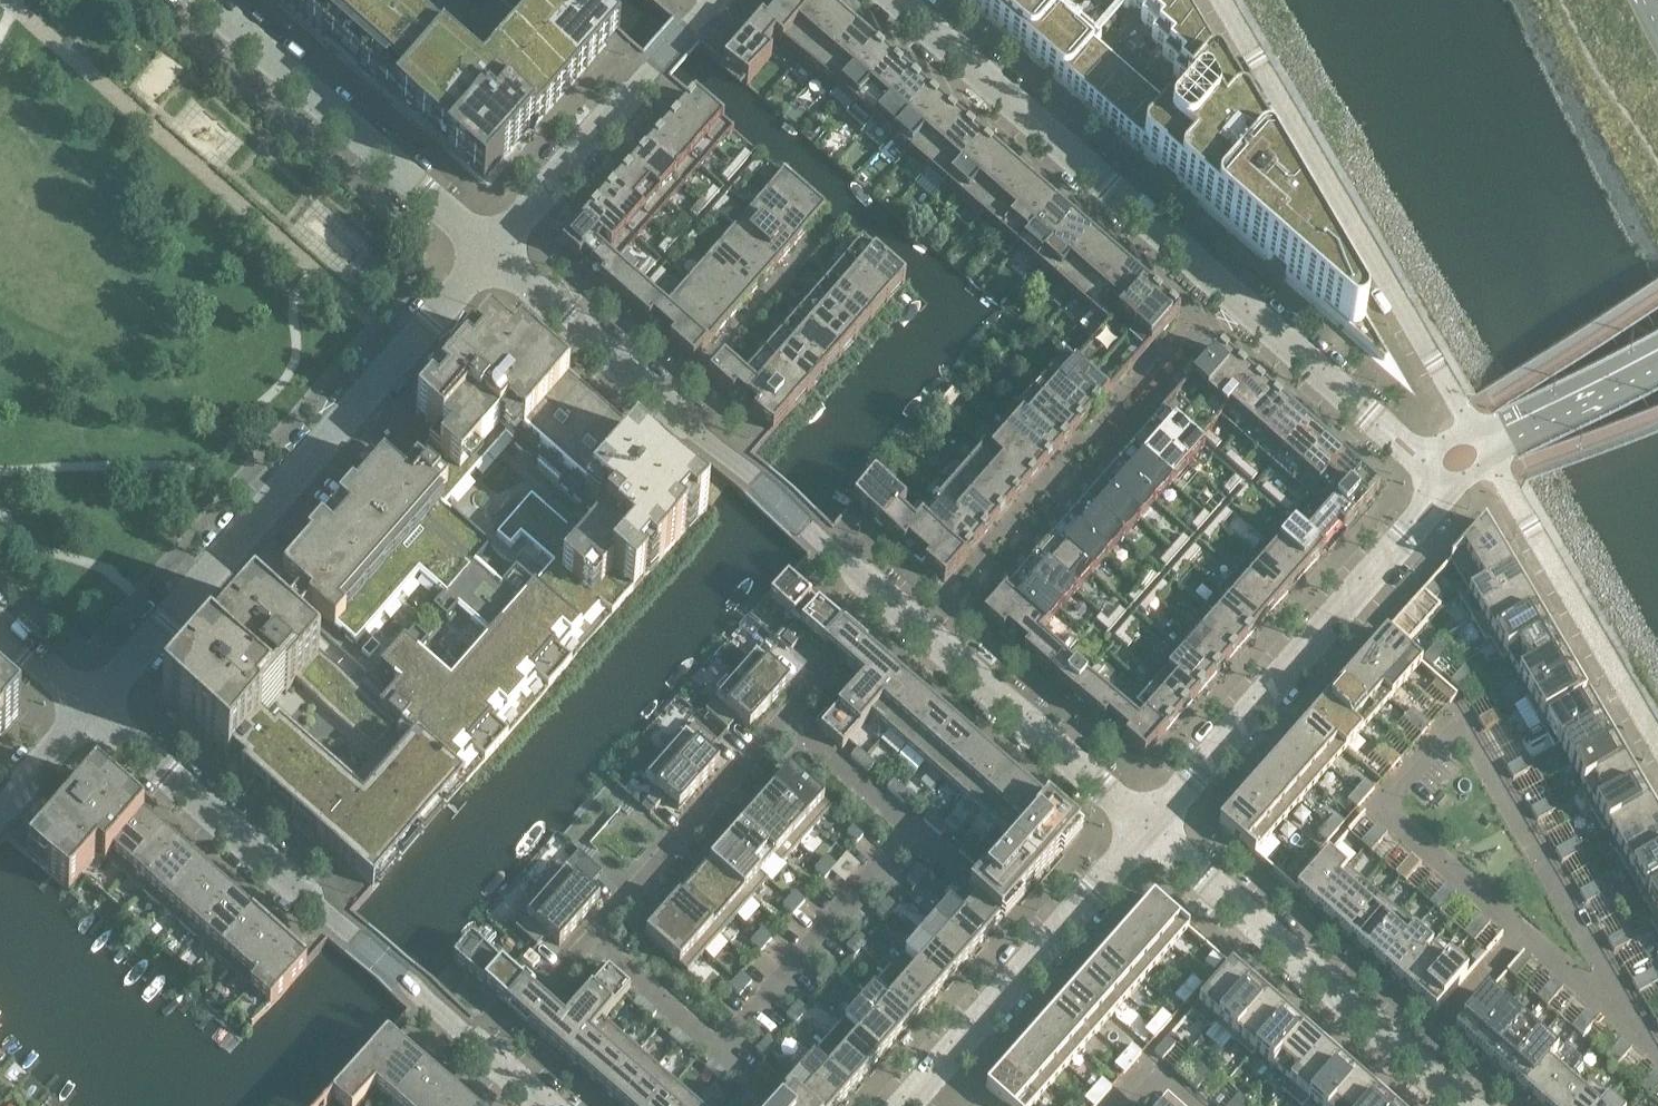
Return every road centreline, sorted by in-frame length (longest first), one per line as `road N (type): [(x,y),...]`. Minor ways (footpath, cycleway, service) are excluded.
road 1 (residential): [(1148,828),(489,250)]
road 2 (residential): [(1449,482),(896,0)]
road 3 (residential): [(91,706),(489,250)]
road 4 (residential): [(545,1105),(91,706)]
road 5 (residential): [(1221,0),(1487,452)]
road 6 (residential): [(1449,482),(1148,828)]
road 7 (residential): [(1470,1105),(1148,828)]
road 8 (residential): [(489,250),(204,0)]
road 9 (residential): [(1487,452),(1657,744)]
road 10 (residential): [(489,250),(711,0)]
road 11 (residential): [(907,822),(712,1050)]
road 12 (residential): [(590,942),(783,719)]
road 13 (residential): [(1487,452),(1657,357)]
road 14 (residential): [(1047,942),(907,822)]
road 15 (residential): [(1047,942),(935,1067)]
road 16 (residential): [(712,1050),(590,942)]
road 17 (residential): [(907,822),(783,719)]
road 18 (residential): [(1148,828),(1047,942)]
road 19 (residential): [(0,810),(91,706)]
road 20 (residential): [(91,706),(0,627)]

